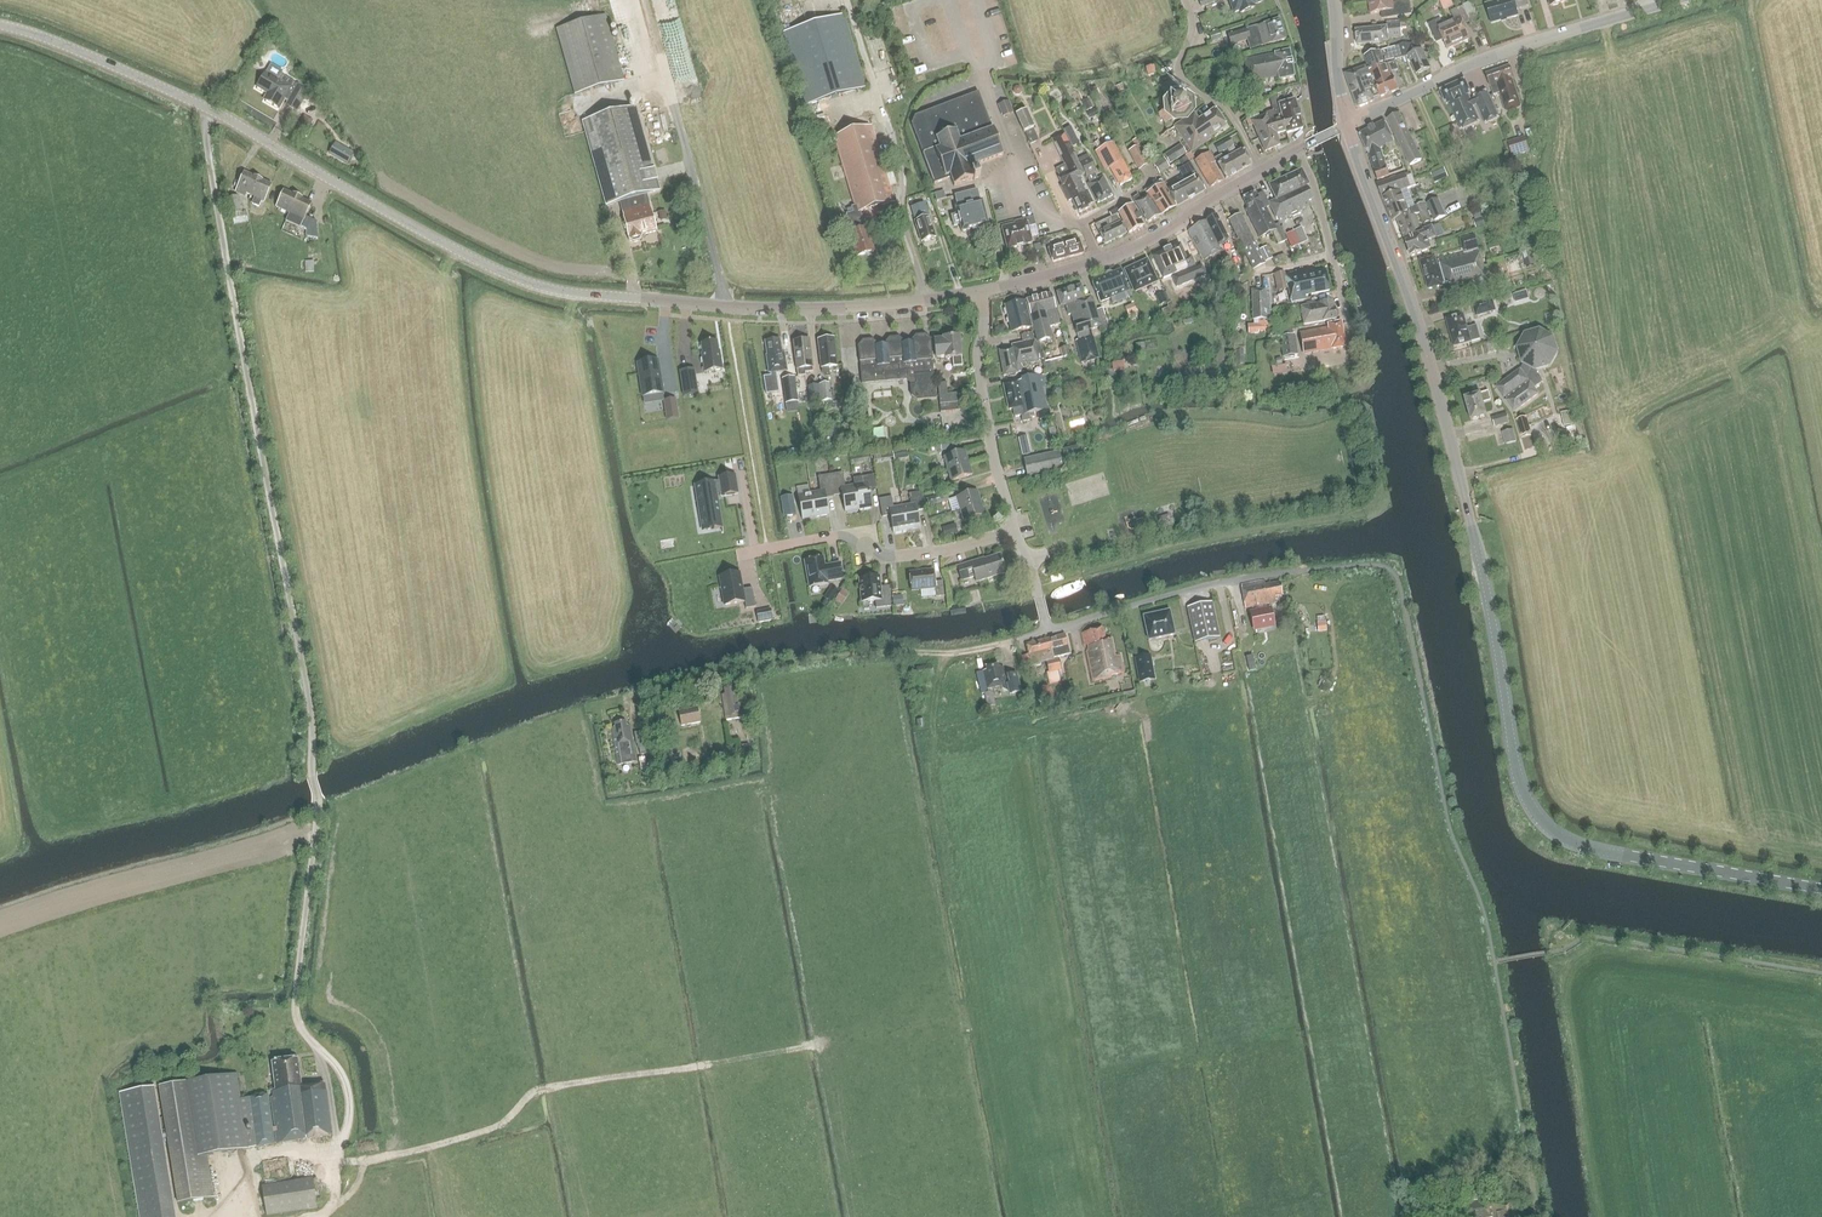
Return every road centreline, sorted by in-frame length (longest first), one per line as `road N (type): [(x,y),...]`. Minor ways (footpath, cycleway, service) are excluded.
road 1 (tertiary): [(1821,890),(1602,850),(1559,835),(1535,814),(1520,782),(1465,503),(1412,312),(1346,126)]
road 2 (unclassified): [(296,1001),(320,809),(299,633),(261,457),(205,138),(207,109)]
road 3 (secondary): [(207,109),(511,276),(567,292),(652,300)]
road 4 (track): [(638,697),(744,672),(947,653),(1048,632)]
road 5 (tertiary): [(1346,126),(1489,57),(1670,0)]
road 6 (secondary): [(984,291),(759,309),(652,300)]
road 7 (residential): [(744,554),(845,536),(902,555),(1015,530)]
road 8 (unclassified): [(1048,632),(1201,586),(1300,571)]
road 9 (residential): [(1015,530),(976,363),(984,291)]
road 10 (unclassified): [(1082,223),(1033,211),(967,49)]
road 11 (secondary): [(0,27),(207,109)]
road 12 (residential): [(1297,151),(1313,184),(1357,354)]
road 13 (residential): [(1261,172),(1218,101),(1181,78),(1192,26),(1185,0)]
road 14 (secondary): [(1099,262),(1151,241),(1261,172)]
road 15 (secondary): [(1346,126),(1335,0)]

